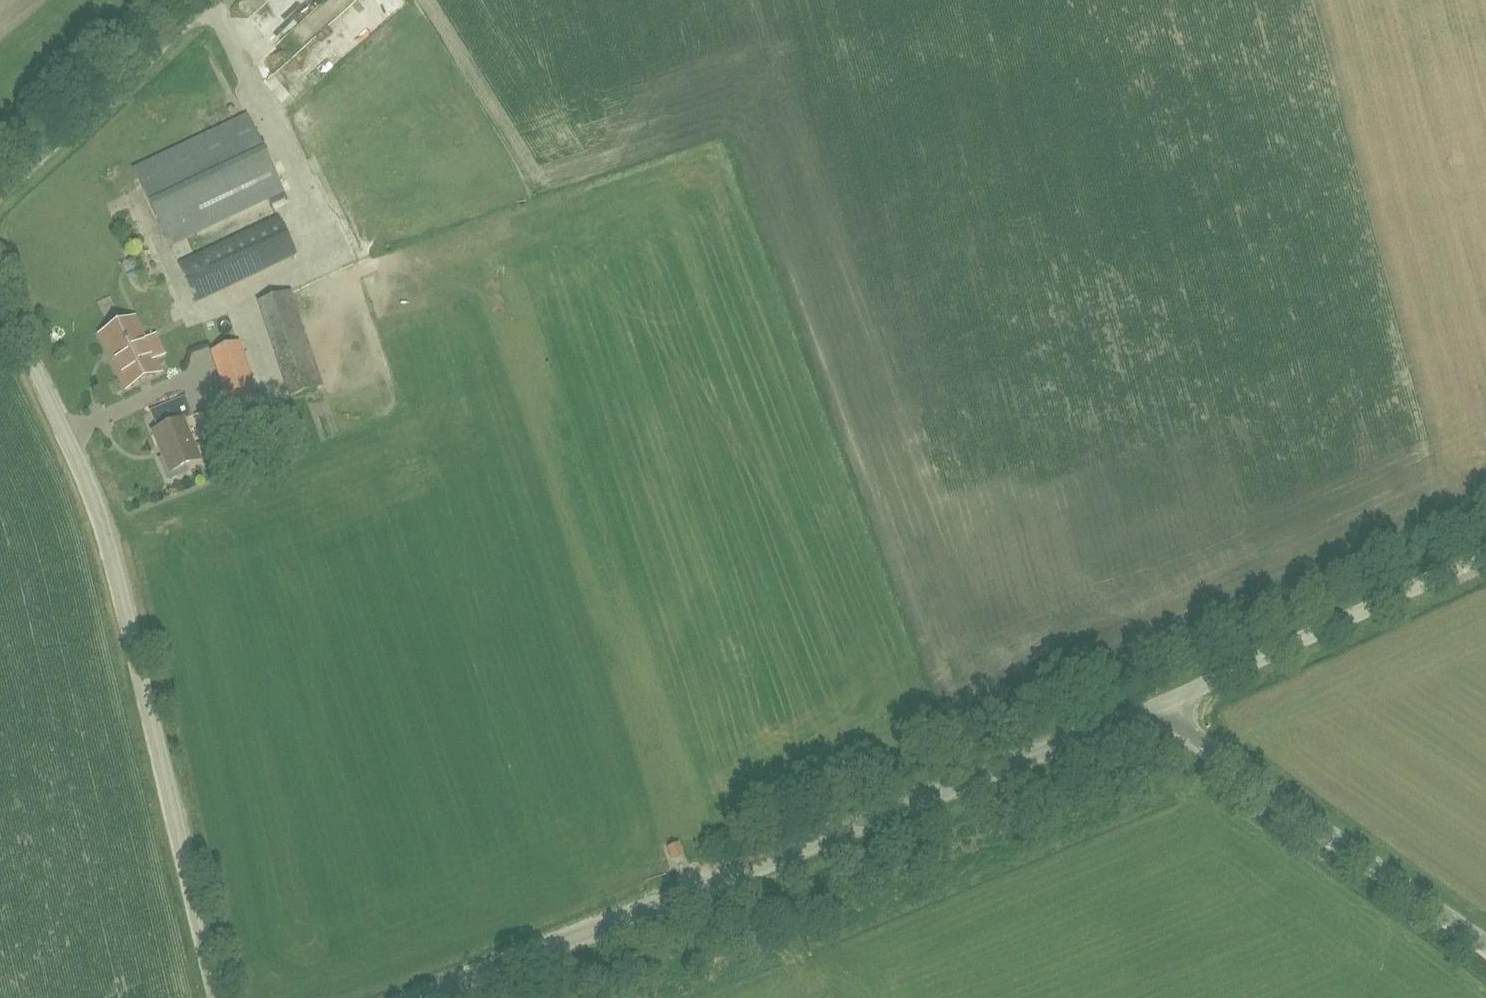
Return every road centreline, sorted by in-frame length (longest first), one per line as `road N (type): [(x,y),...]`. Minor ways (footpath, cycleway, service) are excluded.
road 1 (unclassified): [(424,997),(1167,702)]
road 2 (unclassified): [(219,997),(104,524),(0,298)]
road 3 (unclassified): [(1485,951),(1181,730),(1167,702)]
road 4 (unclassified): [(1167,702),(1485,557)]
road 5 (unclassified): [(0,188),(205,0)]

